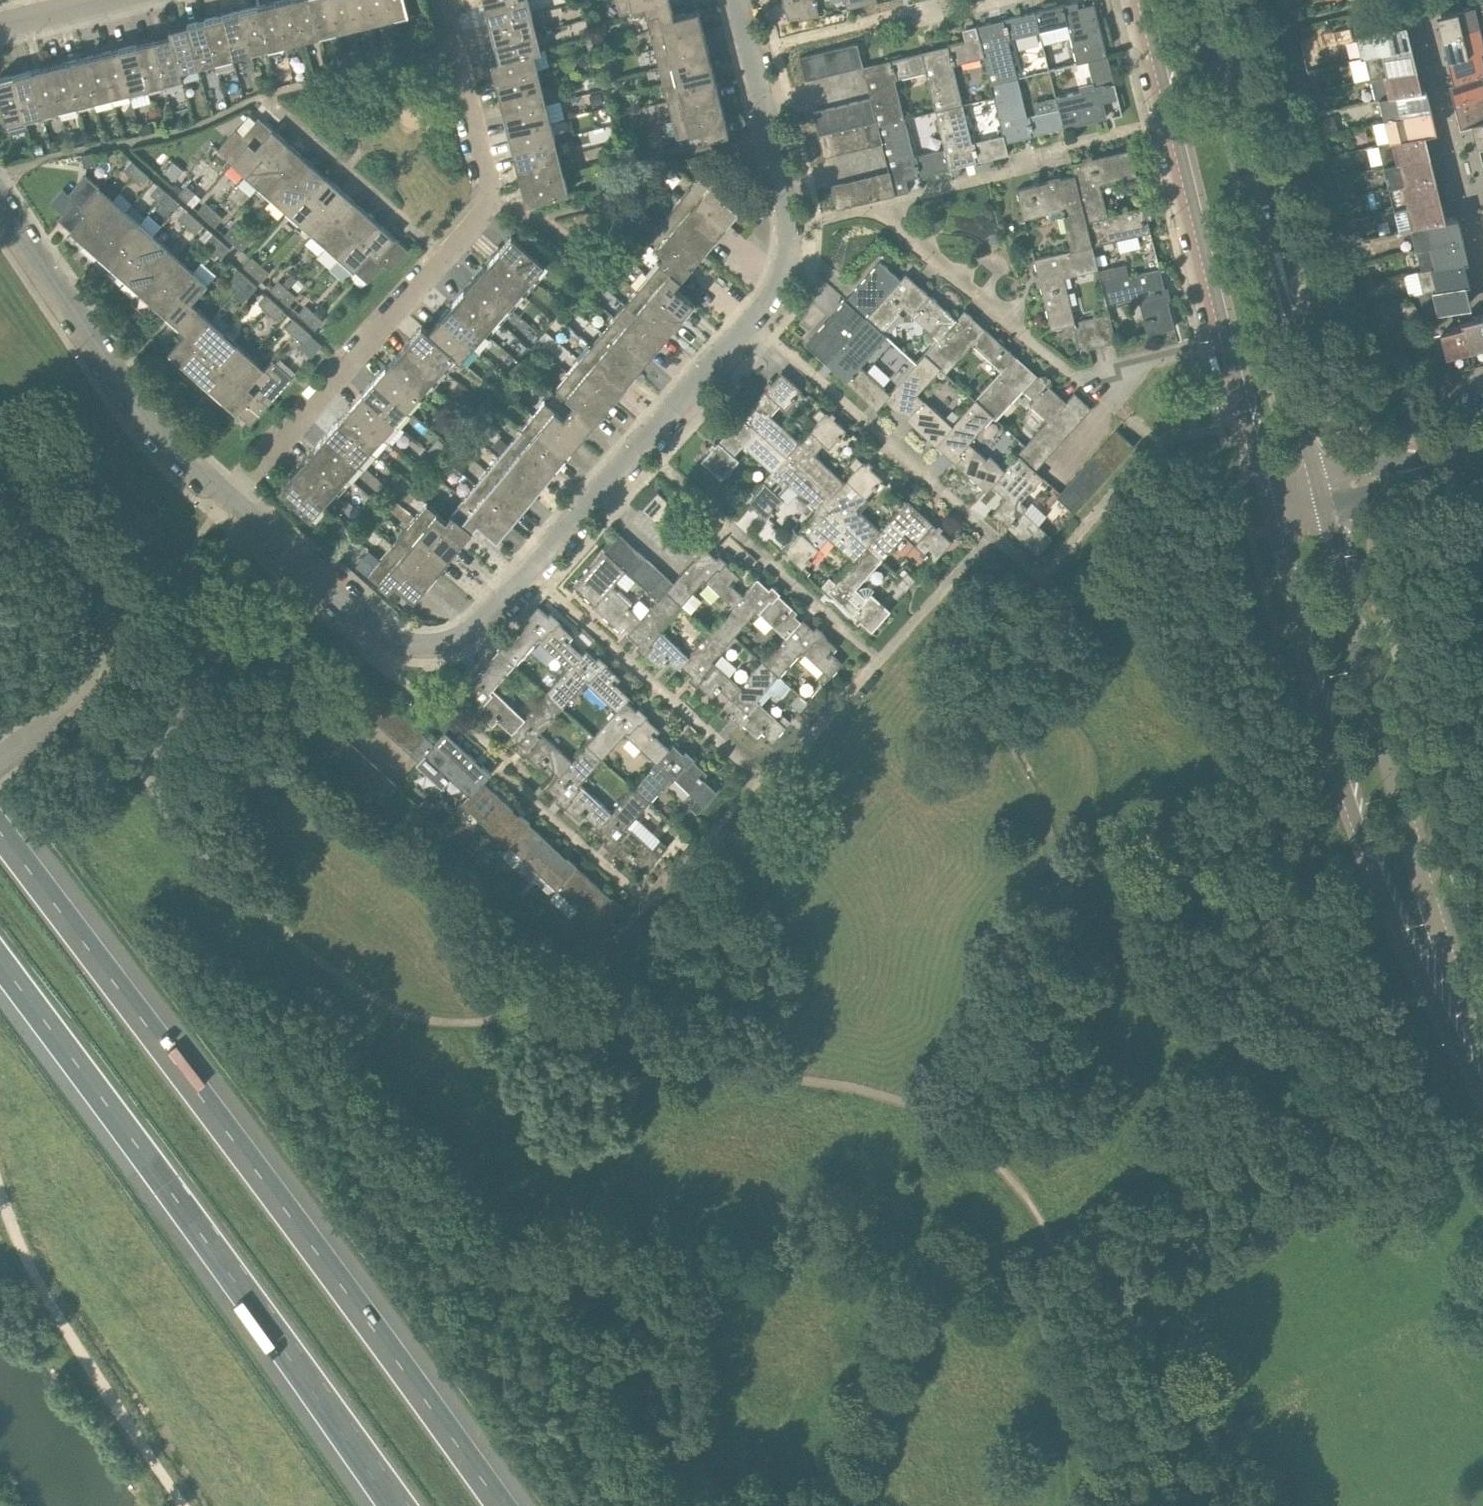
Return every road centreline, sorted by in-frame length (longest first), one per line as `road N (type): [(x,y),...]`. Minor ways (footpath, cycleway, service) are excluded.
road 1 (residential): [(226,497),(390,640),(429,648),(468,634),(776,289),(787,256),(787,202),(738,0)]
road 2 (motorway): [(503,1505),(0,833)]
road 3 (motorway): [(0,962),(393,1505)]
road 4 (residential): [(226,497),(489,200),(441,0)]
road 5 (tertiary): [(1144,0),(1270,502)]
road 6 (tertiary): [(1270,502),(1339,776),(1395,923),(1437,979)]
road 7 (tertiary): [(1322,491),(1199,0)]
road 8 (tertiary): [(1437,979),(1433,910),(1322,491)]
road 9 (residential): [(226,497),(143,414),(0,199)]
road 10 (track): [(0,1193),(52,1307),(184,1505)]
road 11 (unclassified): [(0,455),(92,578),(109,619),(110,643),(97,674),(56,713)]
road 12 (unclassified): [(1322,491),(1482,452)]

